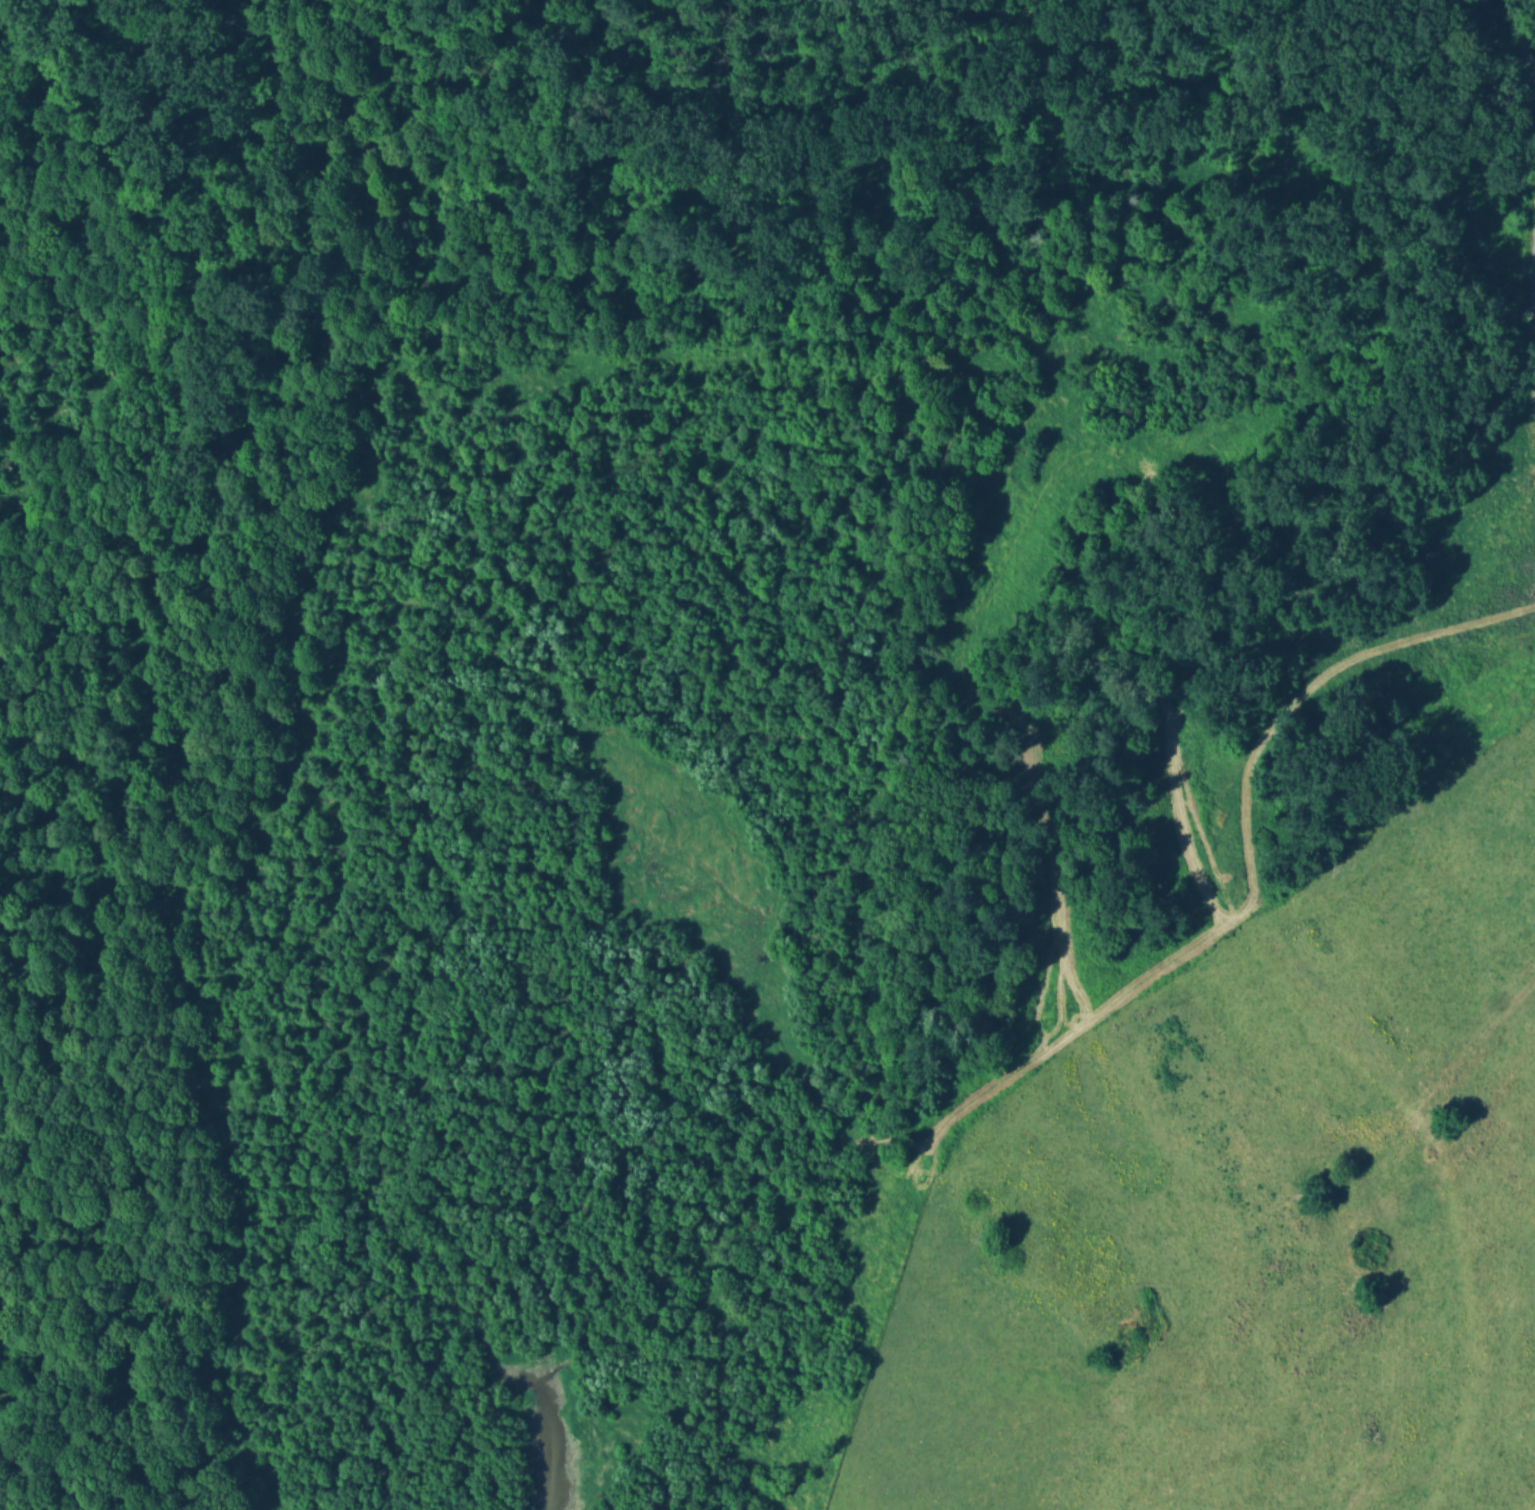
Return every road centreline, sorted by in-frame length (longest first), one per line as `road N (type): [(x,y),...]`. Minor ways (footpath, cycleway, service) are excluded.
road 1 (track): [(1492,1509),(1501,1373),(1476,1136),(1463,1117),(1386,1099),(1249,1149),(1232,1238),(1158,1474),(1133,1509)]

